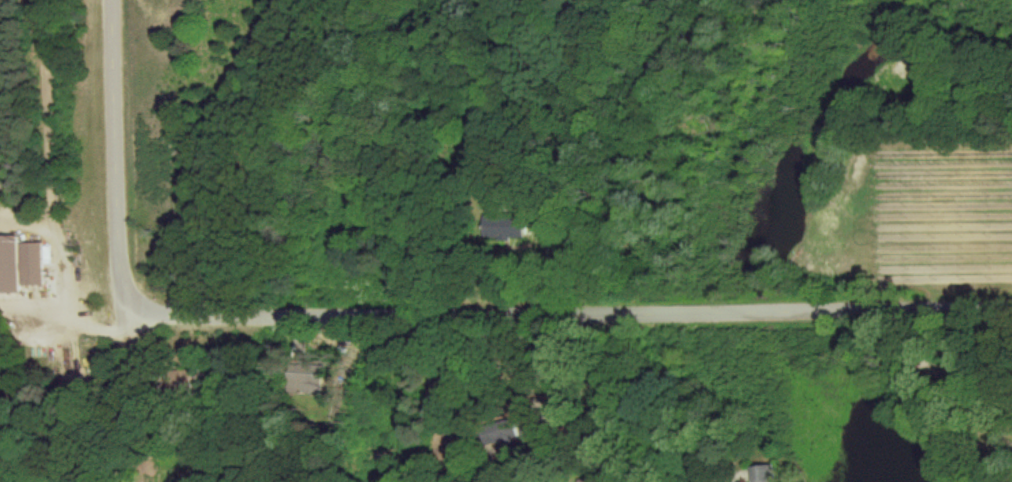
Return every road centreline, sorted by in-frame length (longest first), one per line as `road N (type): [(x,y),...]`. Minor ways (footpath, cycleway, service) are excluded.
road 1 (residential): [(1011,311),(537,320),(176,313),(137,304)]
road 2 (track): [(137,304),(224,103),(293,0)]
road 3 (residential): [(114,0),(119,256),(137,304)]
road 4 (track): [(41,0),(52,217)]
road 5 (residential): [(137,304),(127,481)]
road 6 (residential): [(537,320),(607,459)]

